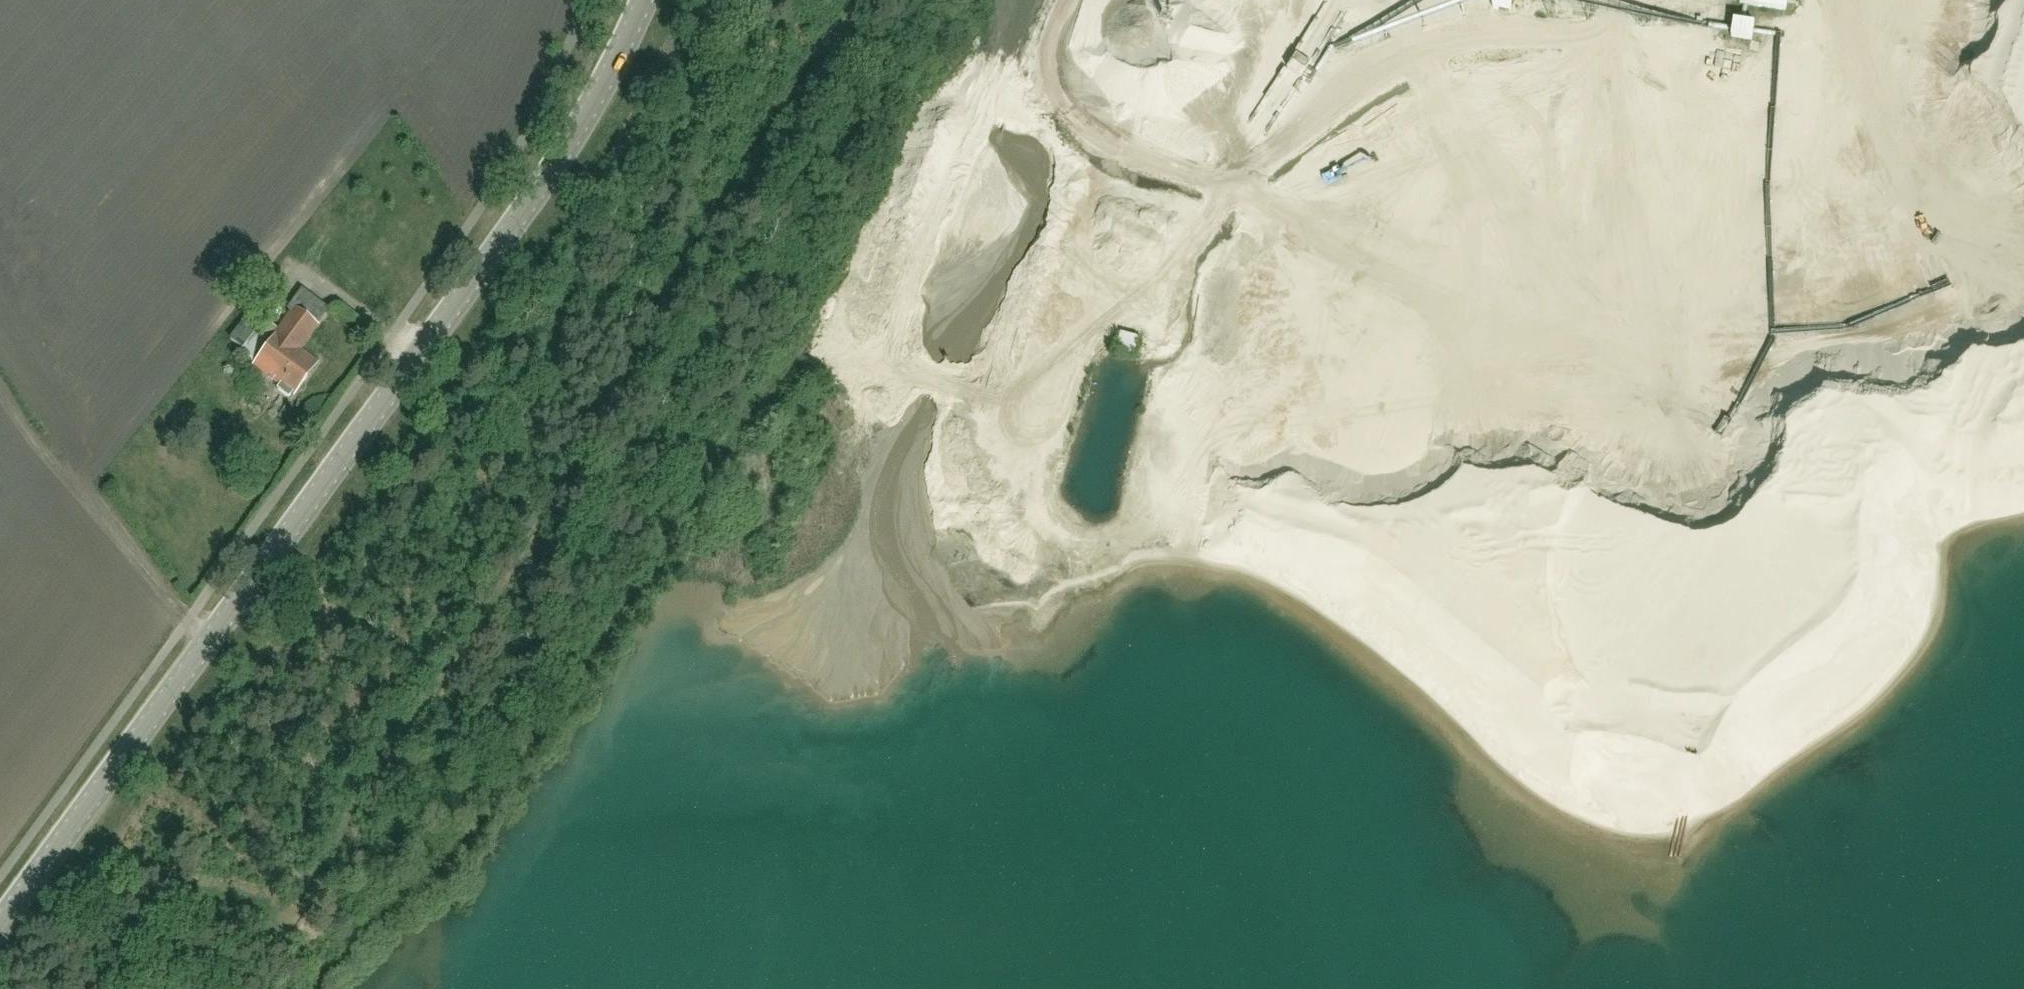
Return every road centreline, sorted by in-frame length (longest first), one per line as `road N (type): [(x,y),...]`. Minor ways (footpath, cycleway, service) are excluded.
road 1 (tertiary): [(0,940),(563,167),(653,0)]

